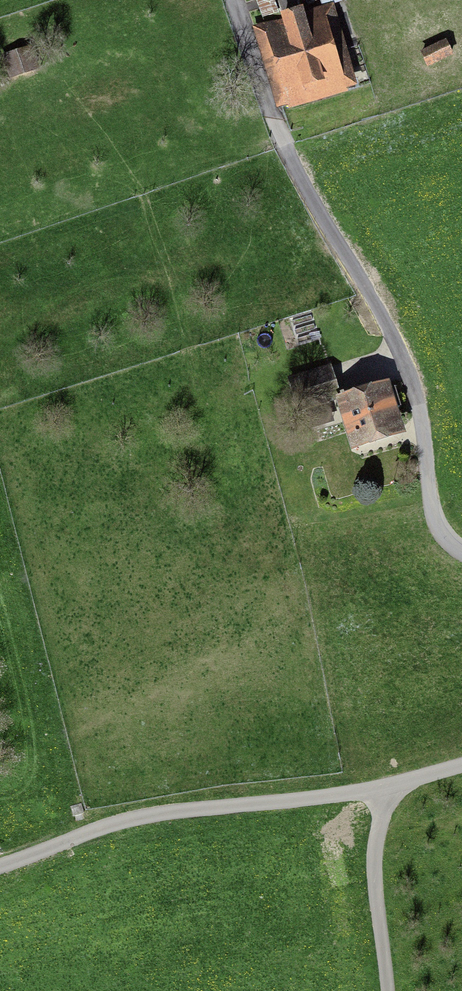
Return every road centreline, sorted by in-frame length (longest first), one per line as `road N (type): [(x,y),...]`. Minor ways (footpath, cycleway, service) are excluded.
road 1 (unclassified): [(0,867),(149,818),(376,795)]
road 2 (unclassified): [(385,990),(373,873),(376,795)]

